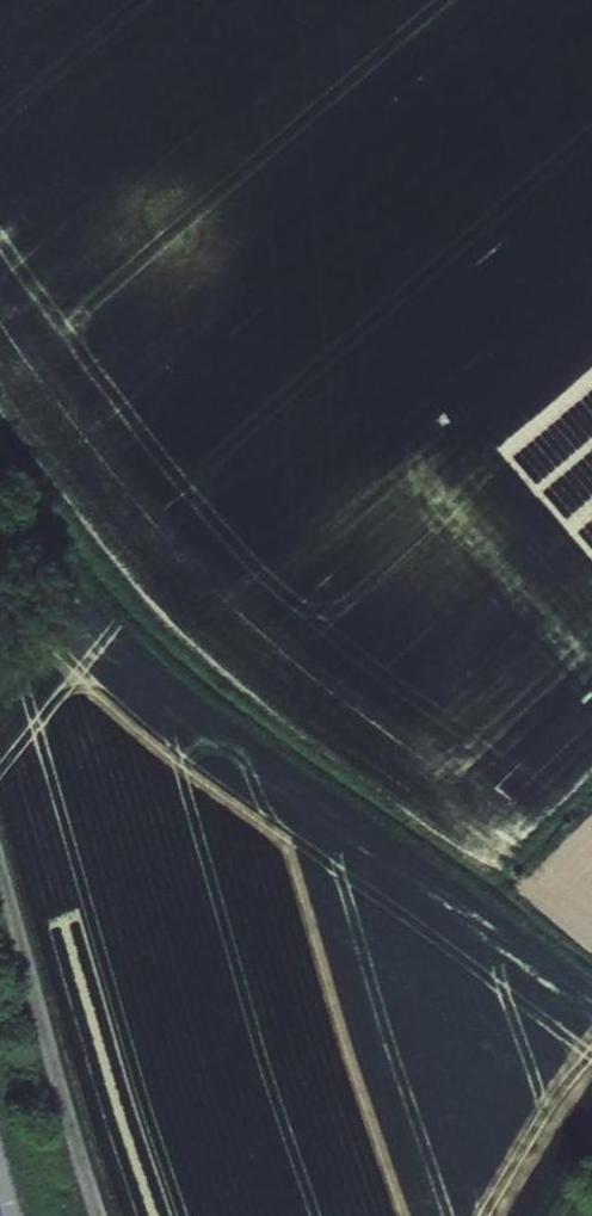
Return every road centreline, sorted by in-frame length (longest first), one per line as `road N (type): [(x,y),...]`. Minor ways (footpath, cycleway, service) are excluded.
road 1 (track): [(100,1215),(0,872)]

